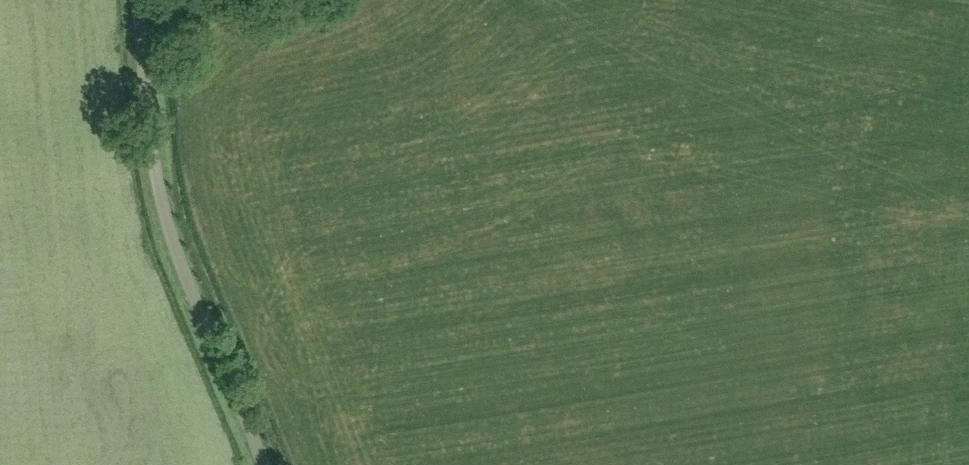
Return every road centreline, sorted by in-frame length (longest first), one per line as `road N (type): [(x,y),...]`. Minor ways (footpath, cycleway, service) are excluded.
road 1 (unclassified): [(272,464),(195,281),(153,131),(141,0)]

